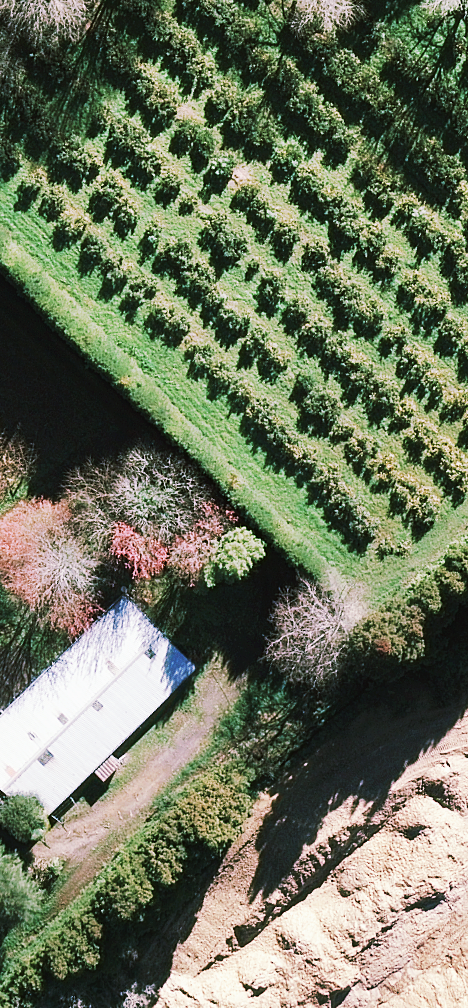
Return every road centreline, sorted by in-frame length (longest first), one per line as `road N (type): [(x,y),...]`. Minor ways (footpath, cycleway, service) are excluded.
road 1 (secondary): [(0,241),(467,725)]
road 2 (secondary): [(467,884),(0,410)]

